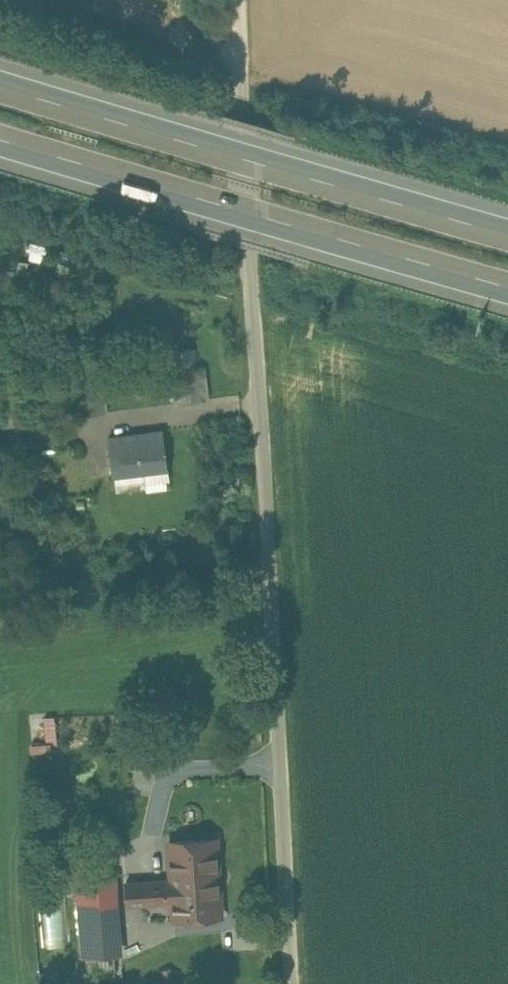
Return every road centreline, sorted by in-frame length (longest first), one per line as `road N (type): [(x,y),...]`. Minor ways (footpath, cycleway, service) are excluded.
road 1 (unclassified): [(242,0),(301,983)]
road 2 (motorway): [(507,228),(0,79)]
road 3 (motorway): [(0,132),(507,279)]

